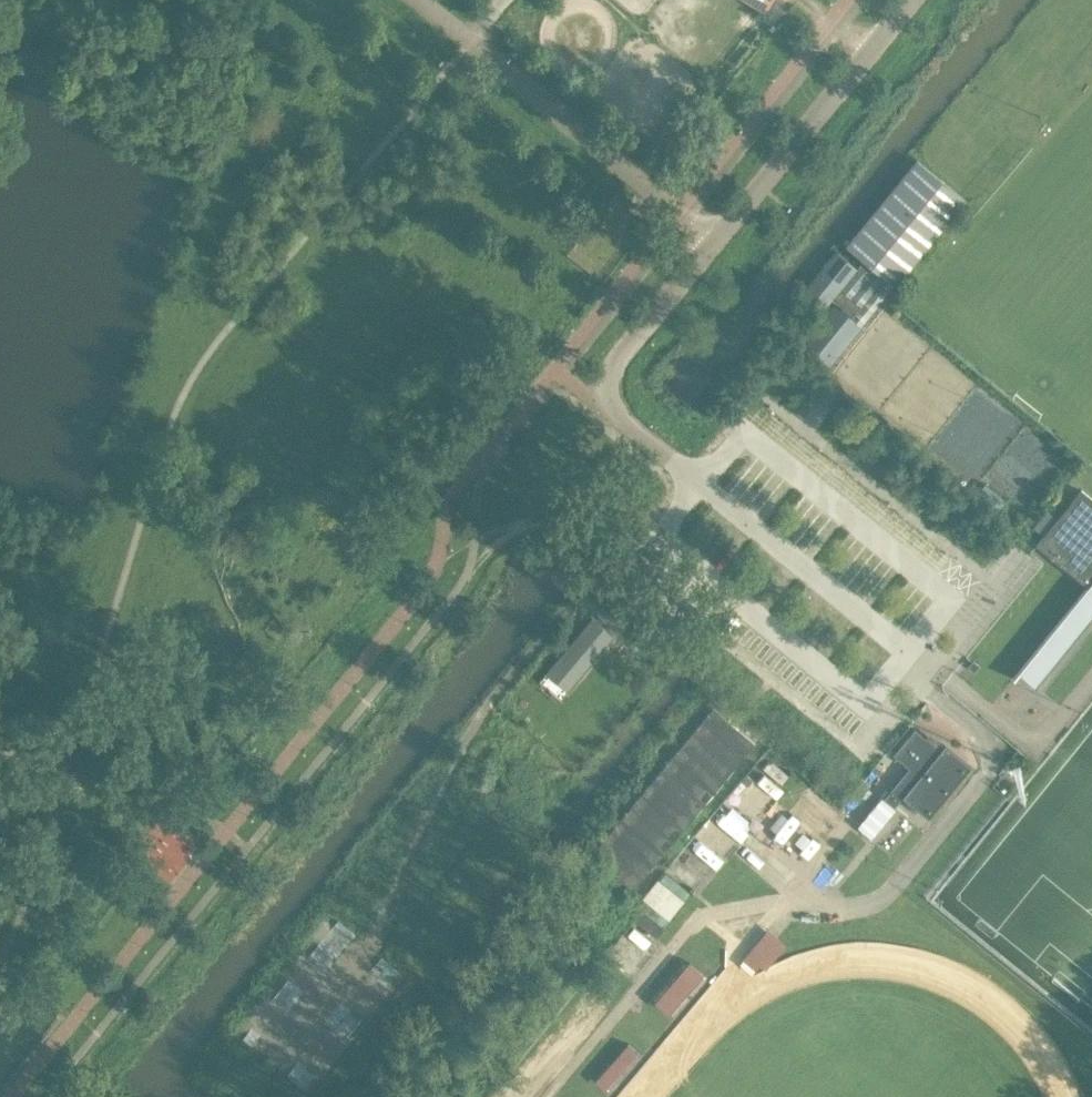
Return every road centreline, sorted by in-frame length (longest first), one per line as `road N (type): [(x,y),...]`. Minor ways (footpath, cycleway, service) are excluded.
road 1 (unclassified): [(16,1096),(912,0)]

